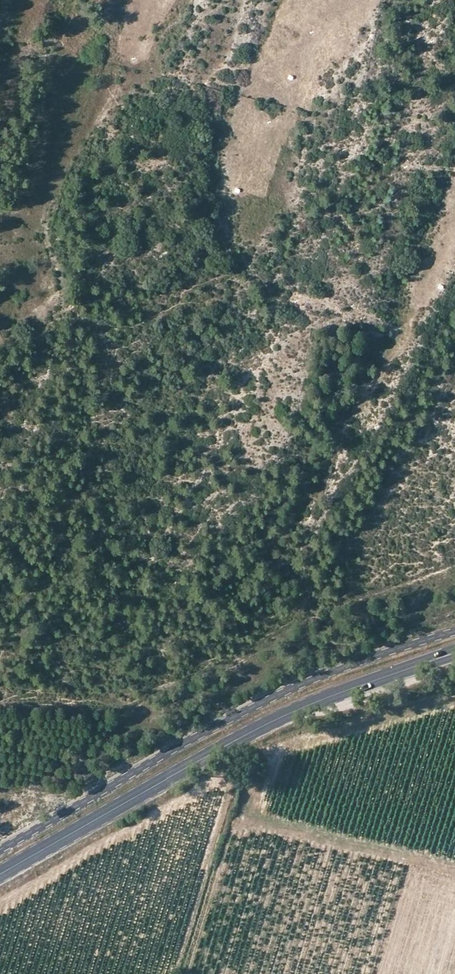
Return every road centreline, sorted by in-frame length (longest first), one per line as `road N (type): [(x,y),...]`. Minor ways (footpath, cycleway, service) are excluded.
road 1 (secondary): [(0,874),(280,717),(454,653)]

